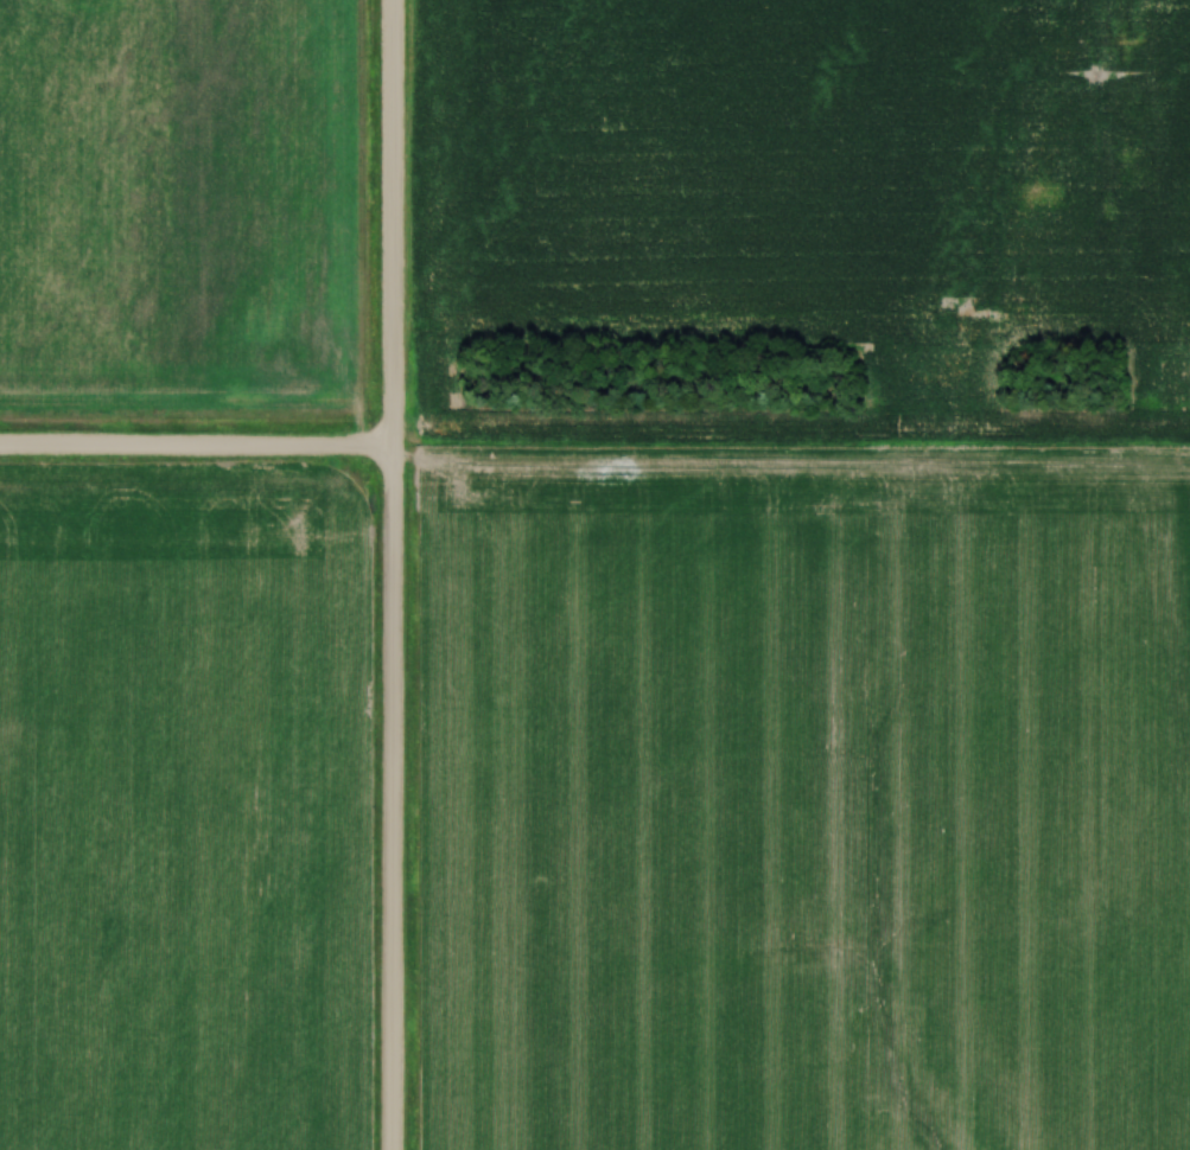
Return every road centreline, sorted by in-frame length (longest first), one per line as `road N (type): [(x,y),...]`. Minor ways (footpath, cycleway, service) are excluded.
road 1 (residential): [(391,1149),(393,0)]
road 2 (residential): [(0,449),(392,451)]

